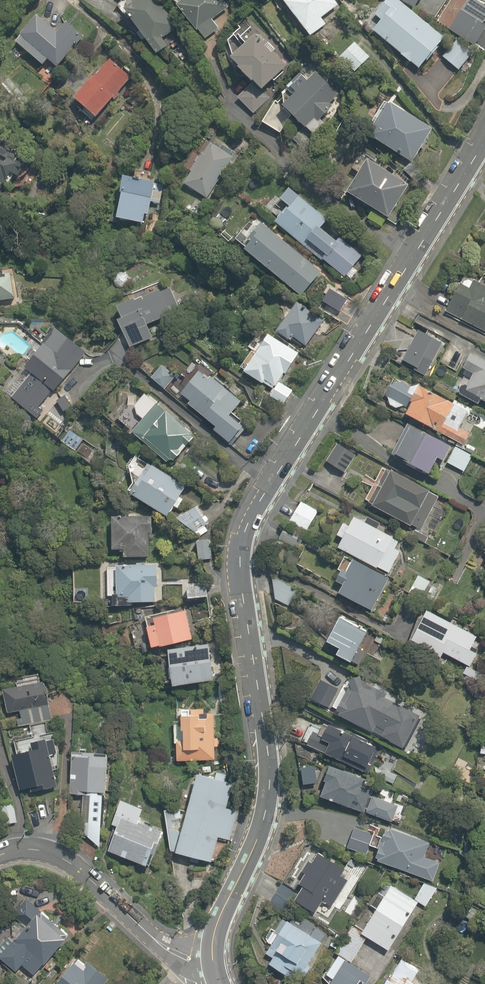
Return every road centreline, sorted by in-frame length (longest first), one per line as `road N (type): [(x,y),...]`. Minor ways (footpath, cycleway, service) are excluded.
road 1 (secondary): [(215,968),(219,922),(257,846),(267,785),(243,594),(244,531),(484,140)]
road 2 (residential): [(0,856),(53,853),(166,951),(215,968)]

